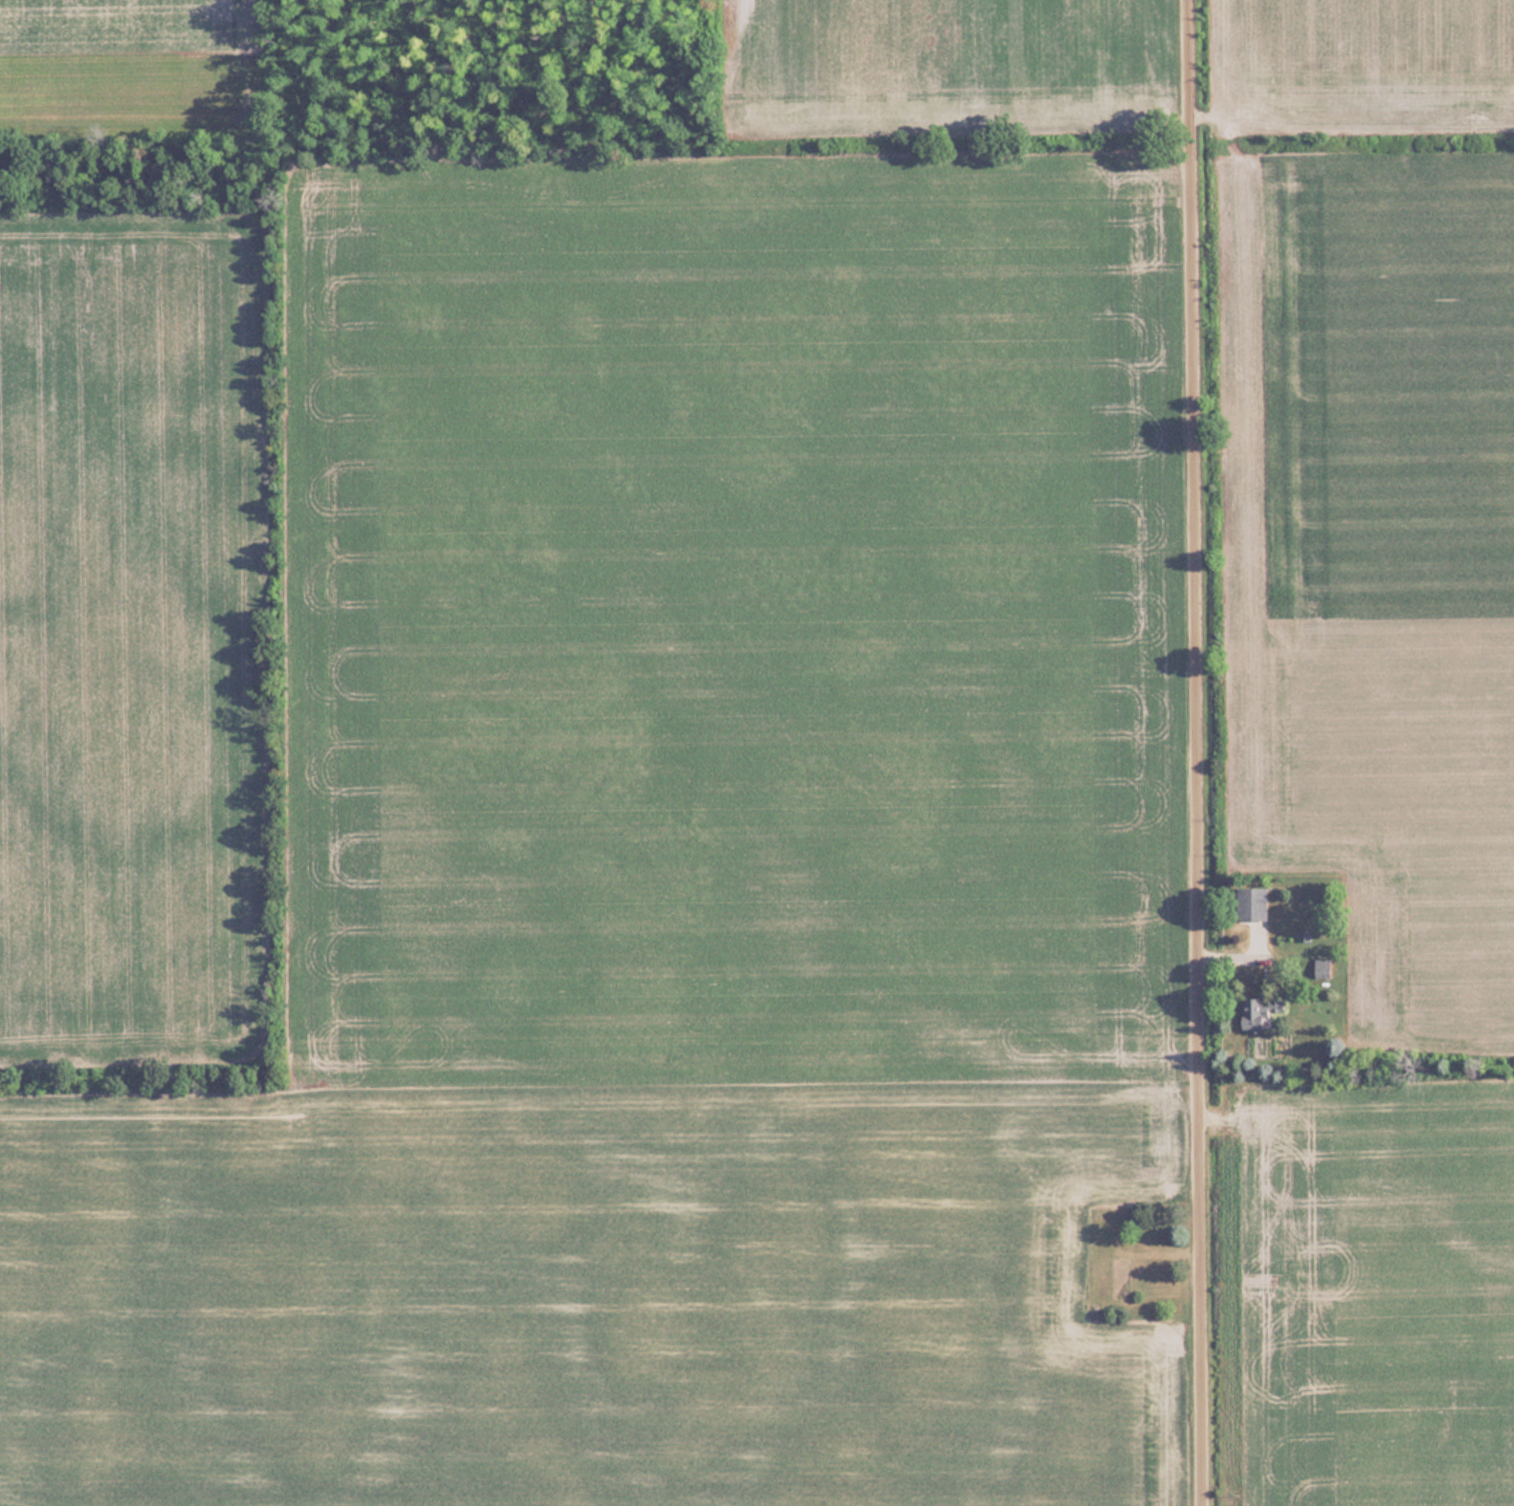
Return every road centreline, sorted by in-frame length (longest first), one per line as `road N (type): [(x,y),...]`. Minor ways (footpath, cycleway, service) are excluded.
road 1 (residential): [(1206,1505),(1195,0)]

